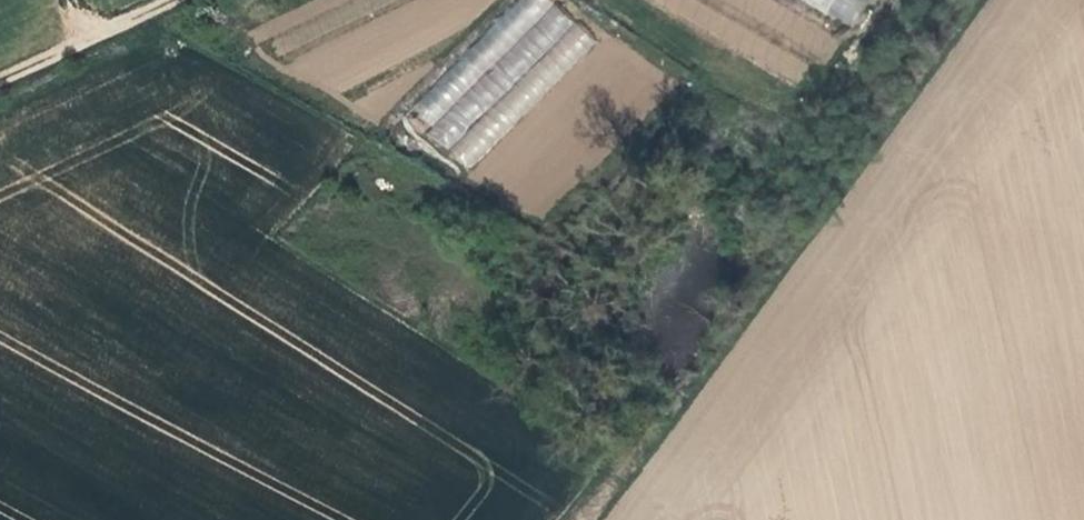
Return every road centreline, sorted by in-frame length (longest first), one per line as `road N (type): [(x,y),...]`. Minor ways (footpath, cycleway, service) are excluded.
road 1 (track): [(0,79),(167,0)]

